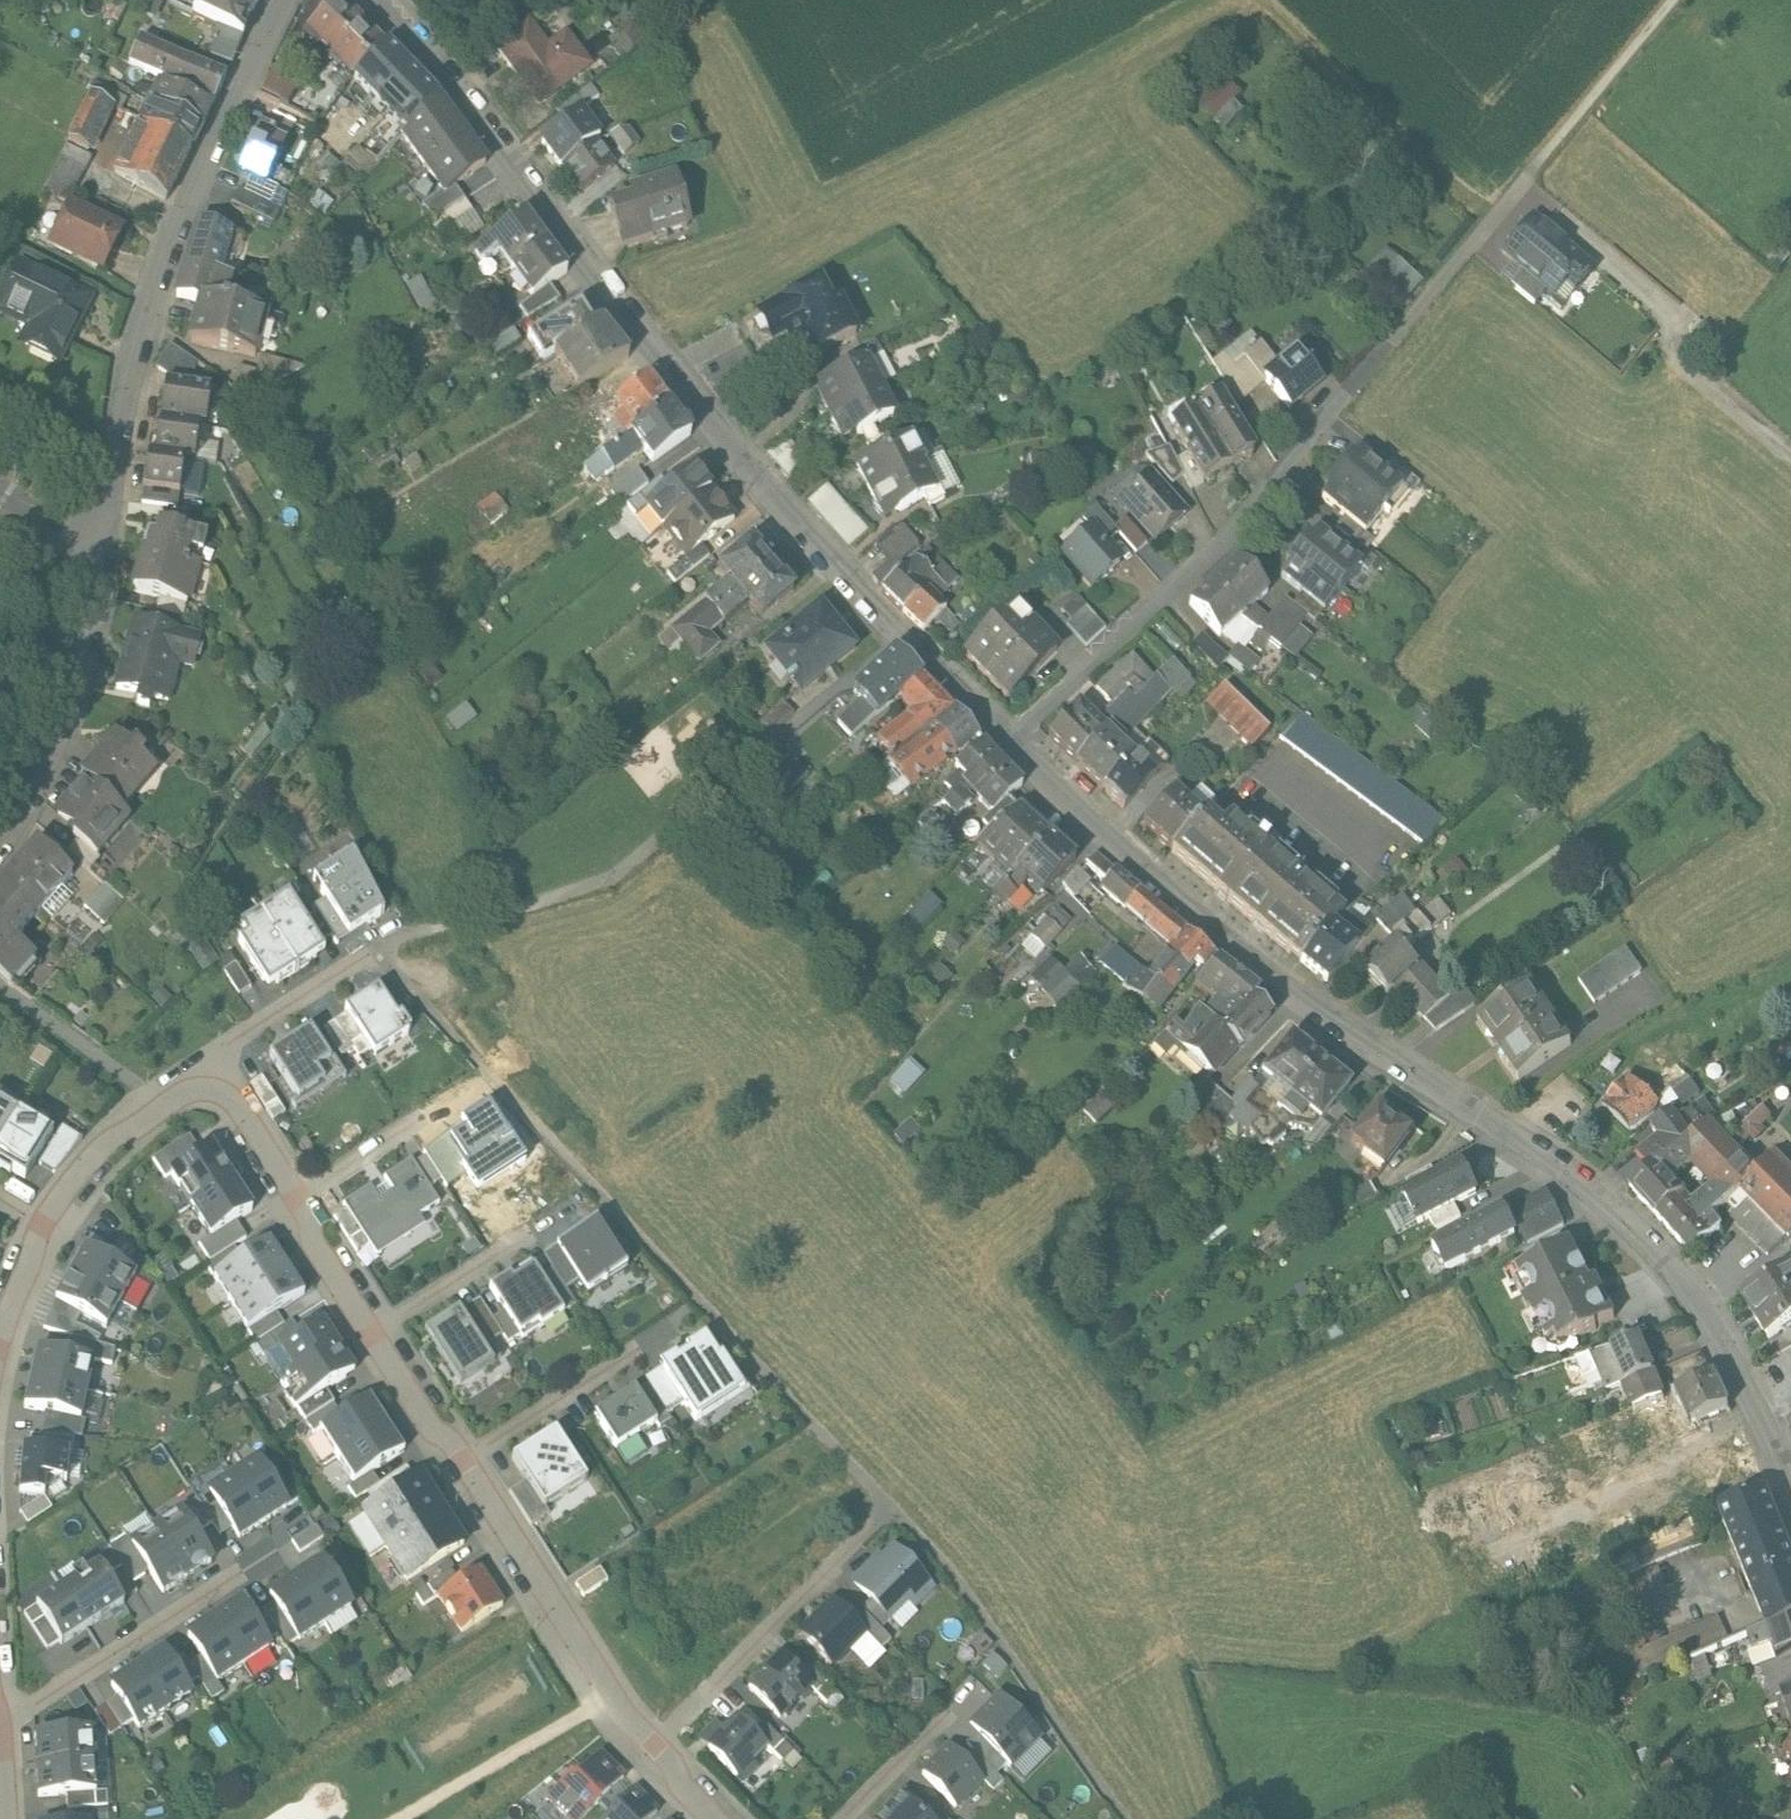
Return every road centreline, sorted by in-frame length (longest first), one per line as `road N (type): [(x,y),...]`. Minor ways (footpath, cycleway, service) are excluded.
road 1 (residential): [(1017,740),(1320,1014),(1489,1117),(1640,1229),(1688,1275),(1750,1390),(1790,1491)]
road 2 (residential): [(1017,740),(1214,549),(1672,0)]
road 3 (residential): [(386,0),(487,110),(648,338),(902,629),(1017,740)]
road 4 (residential): [(200,1089),(233,1102),(430,1426),(455,1447),(610,1695),(720,1818)]
road 5 (residential): [(102,562),(133,345),(192,178),(280,0)]
road 6 (track): [(1518,186),(1692,324),(1677,345),(1710,385),(1790,455)]
road 7 (residential): [(200,1089),(111,1142),(61,1197),(35,1238),(0,1333)]
road 8 (residential): [(0,833),(46,765),(68,710),(90,643),(102,562)]
road 9 (residential): [(371,950),(221,1049),(200,1089)]
road 10 (unclassified): [(0,483),(102,562)]

